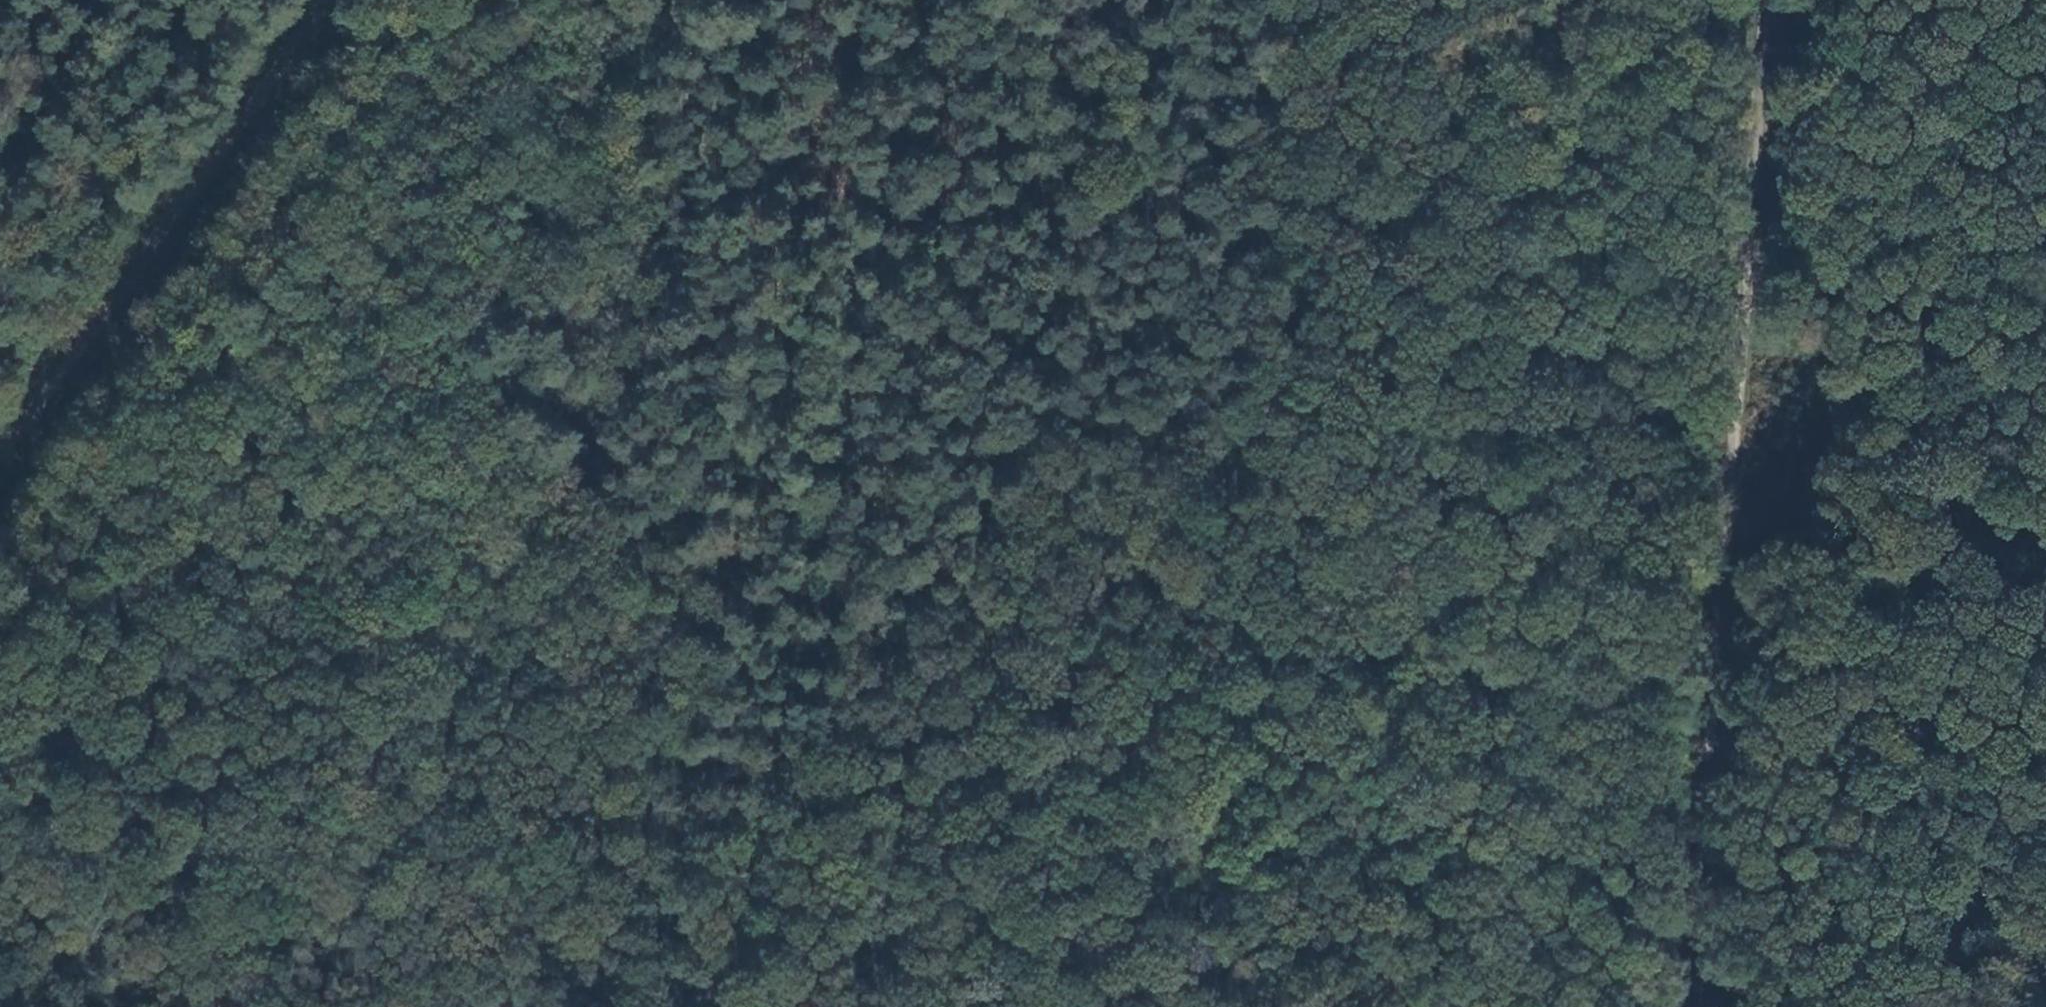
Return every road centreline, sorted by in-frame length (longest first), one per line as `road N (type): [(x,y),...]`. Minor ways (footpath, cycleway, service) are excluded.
road 1 (track): [(1772,0),(1700,1006)]
road 2 (track): [(0,500),(342,0)]

